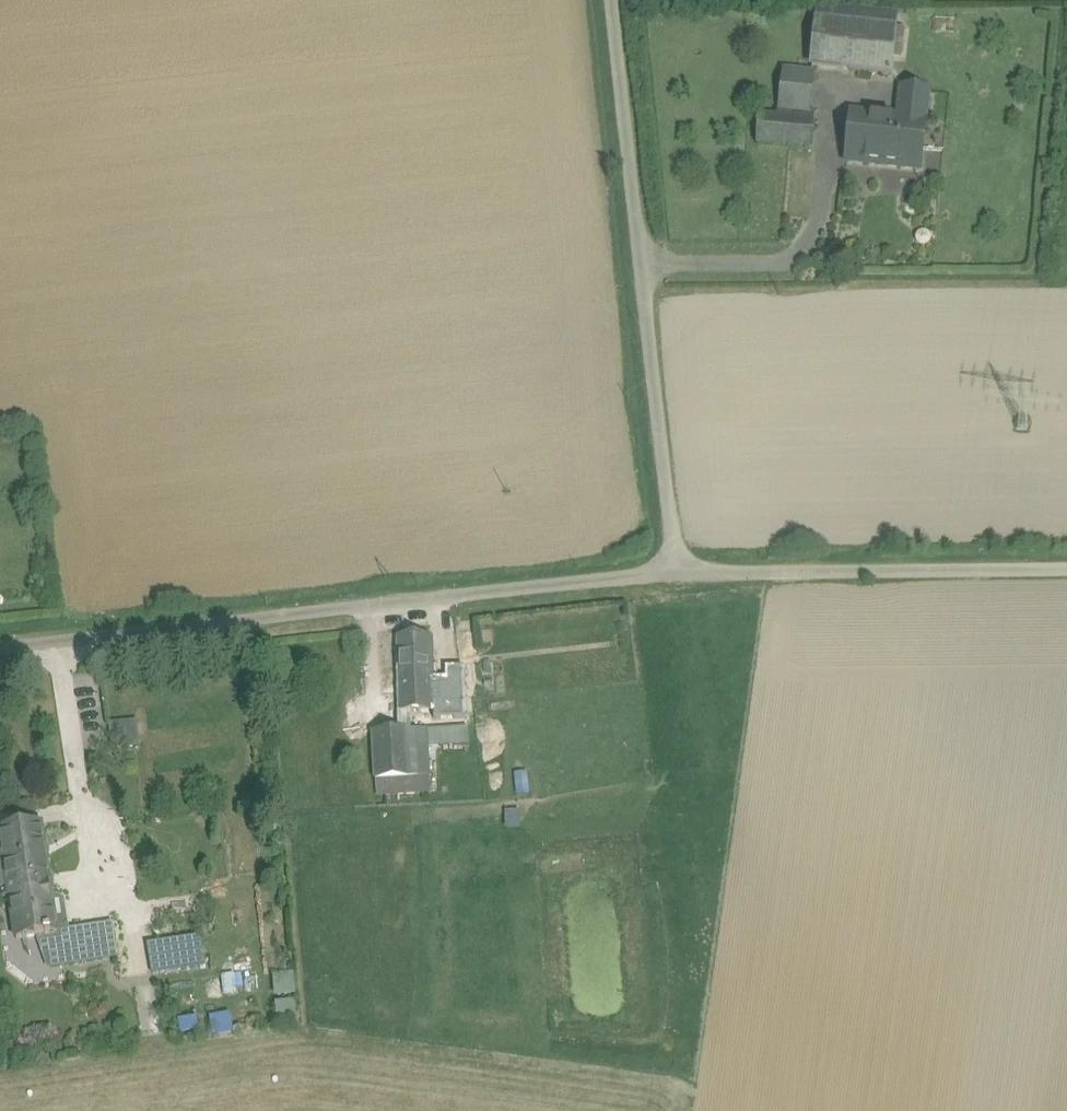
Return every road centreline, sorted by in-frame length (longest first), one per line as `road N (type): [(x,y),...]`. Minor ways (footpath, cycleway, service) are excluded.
road 1 (track): [(0,648),(685,573),(1066,575)]
road 2 (track): [(685,573),(611,0)]
road 3 (track): [(645,262),(780,265),(807,243),(822,212),(833,94)]
road 4 (track): [(0,817),(94,804),(76,640)]

